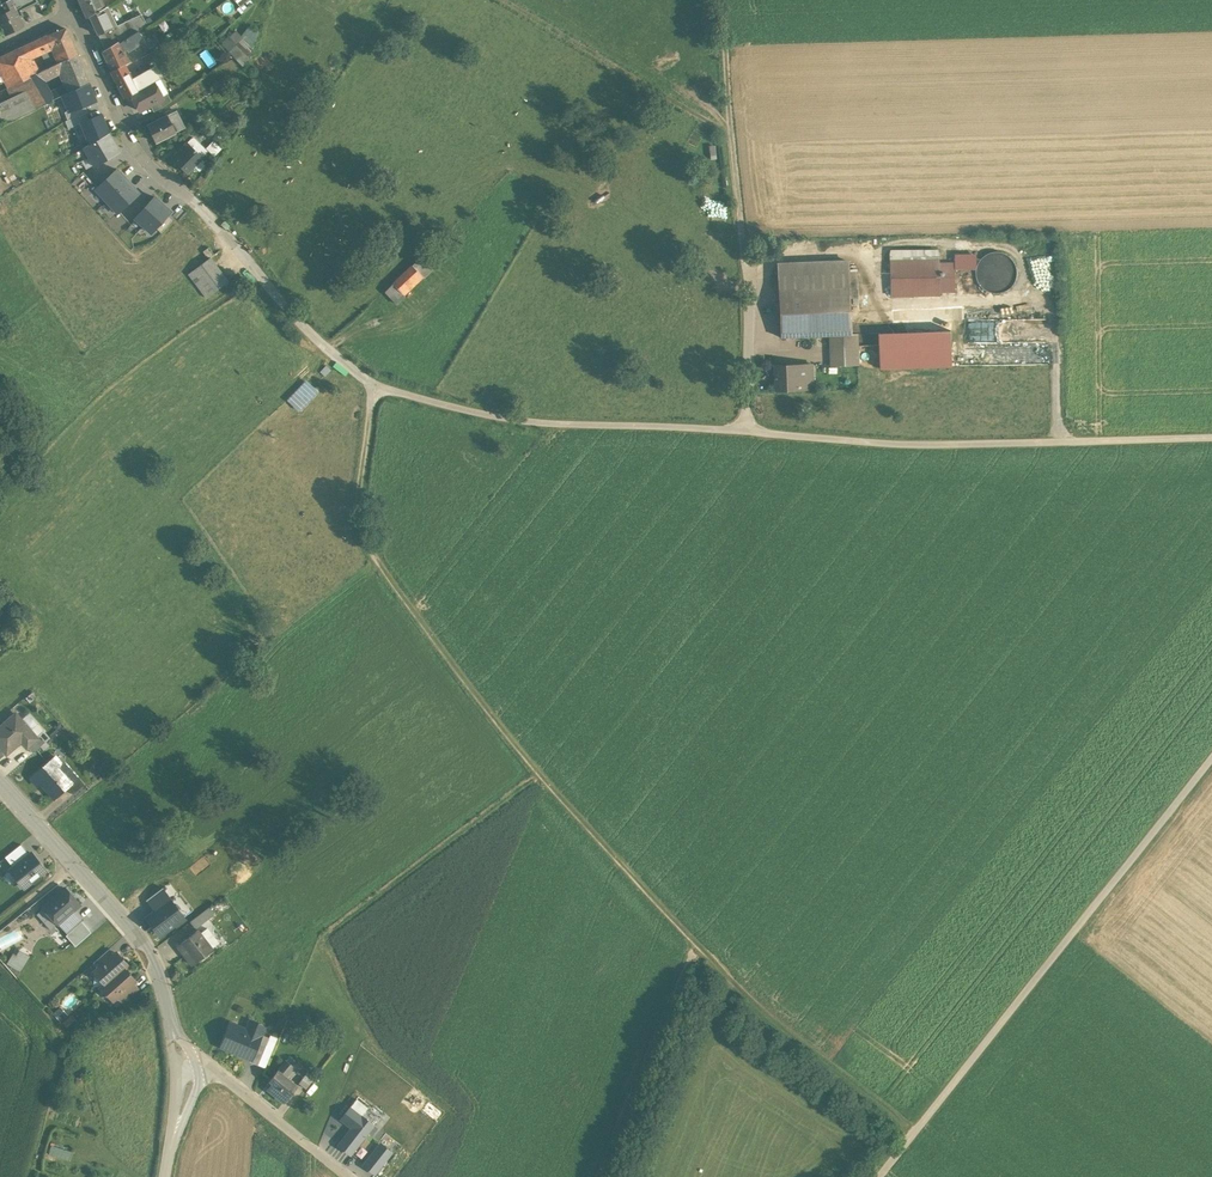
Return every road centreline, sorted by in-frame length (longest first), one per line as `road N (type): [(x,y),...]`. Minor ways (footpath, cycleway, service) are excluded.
road 1 (track): [(747,433),(539,425),(372,390),(355,525),(361,544),(543,781),(691,944),(917,1133)]
road 2 (track): [(882,1176),(1211,761)]
road 3 (residential): [(65,15),(83,32),(139,155),(206,214),(303,330),(372,390)]
road 4 (track): [(1211,436),(903,445),(747,433)]
road 5 (tertiary): [(0,783),(146,944),(171,1029)]
road 6 (track): [(496,0),(733,131)]
road 7 (track): [(691,944),(593,1176)]
road 8 (residential): [(198,1073),(213,1072),(345,1176)]
road 9 (track): [(722,0),(733,131)]

